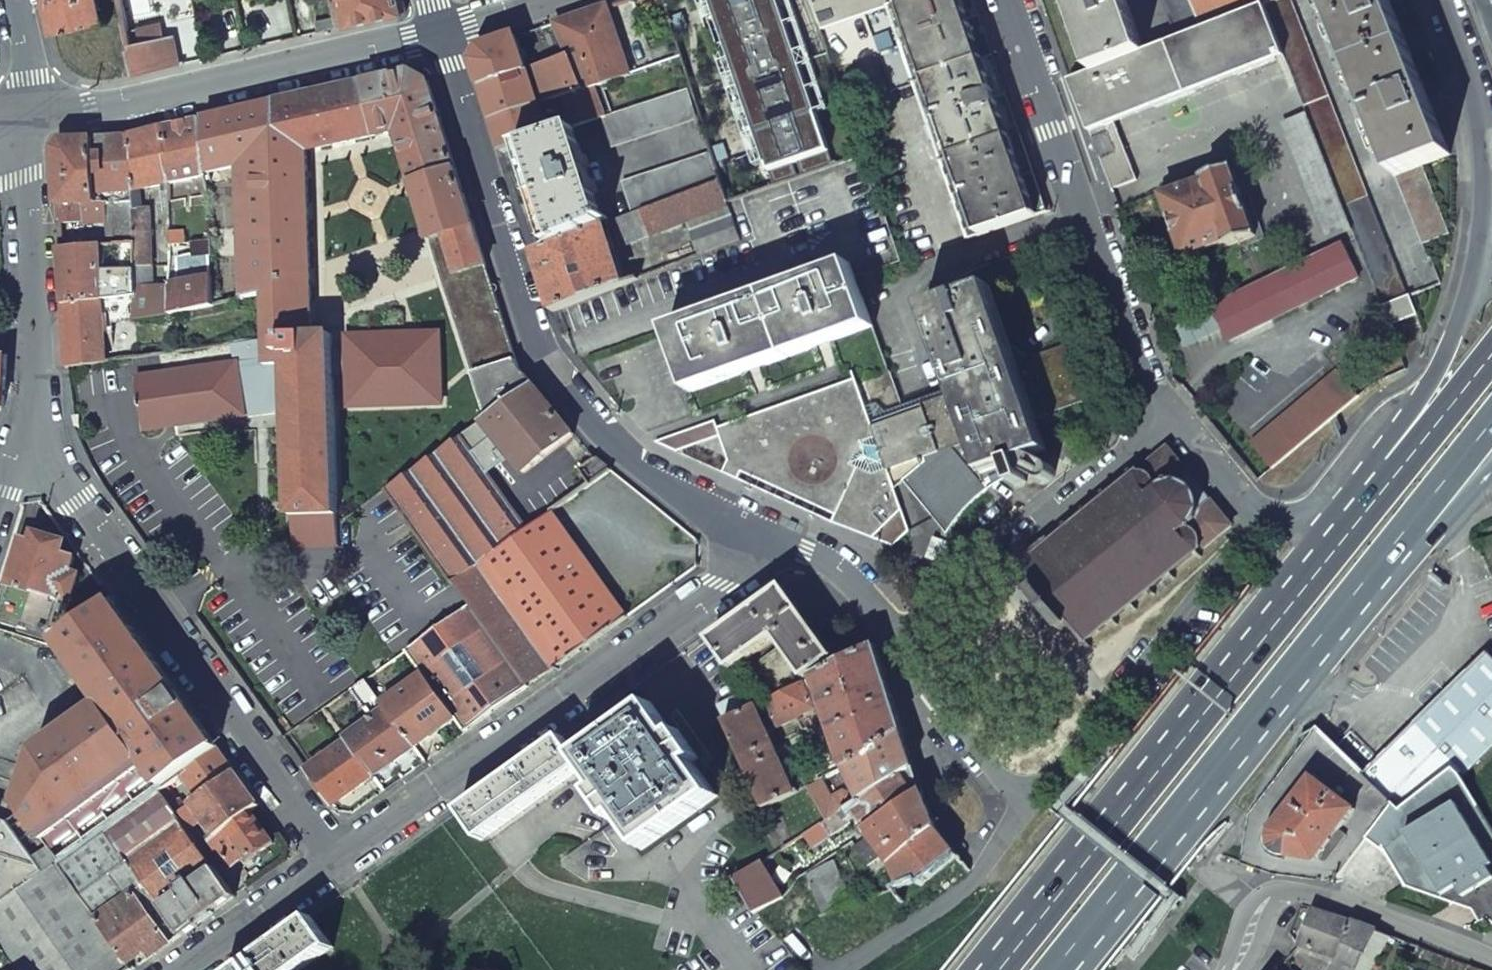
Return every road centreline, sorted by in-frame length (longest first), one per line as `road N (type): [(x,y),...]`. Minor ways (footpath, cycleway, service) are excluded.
road 1 (residential): [(439,35),(543,362),(622,456),(702,510),(786,545)]
road 2 (residential): [(786,545),(333,863)]
road 3 (residential): [(31,433),(333,863)]
road 4 (trunk): [(1058,969),(1353,611)]
road 5 (residential): [(1167,415),(1016,0)]
road 6 (trunk): [(1480,114),(1480,235),(1458,333),(1433,385),(1338,505)]
road 7 (unclassified): [(20,133),(439,35)]
road 8 (trunk): [(1263,643),(985,969)]
road 9 (residential): [(1023,802),(1271,521)]
road 10 (trunk): [(1491,350),(1263,643)]
road 11 (residential): [(1167,415),(904,637)]
road 12 (residential): [(1235,969),(1263,902),(1289,891),(1342,902),(1491,959)]
road 13 (residential): [(31,433),(20,133)]
road 14 (residential): [(845,969),(981,878),(1023,802)]
road 15 (trunk): [(1353,611),(1491,427)]
road 16 (residential): [(904,637),(1023,802)]
road 17 (trunk): [(1353,611),(1491,475)]
road 18 (residential): [(333,863),(184,969)]
road 19 (trunk): [(1338,505),(1298,554),(1263,643)]
road 20 (residential): [(786,545),(862,584),(904,637)]
road 21 (residential): [(1271,521),(1167,415)]
road 22 (residential): [(20,133),(33,77),(15,0)]
road 23 (tertiary): [(1443,0),(1480,114)]

